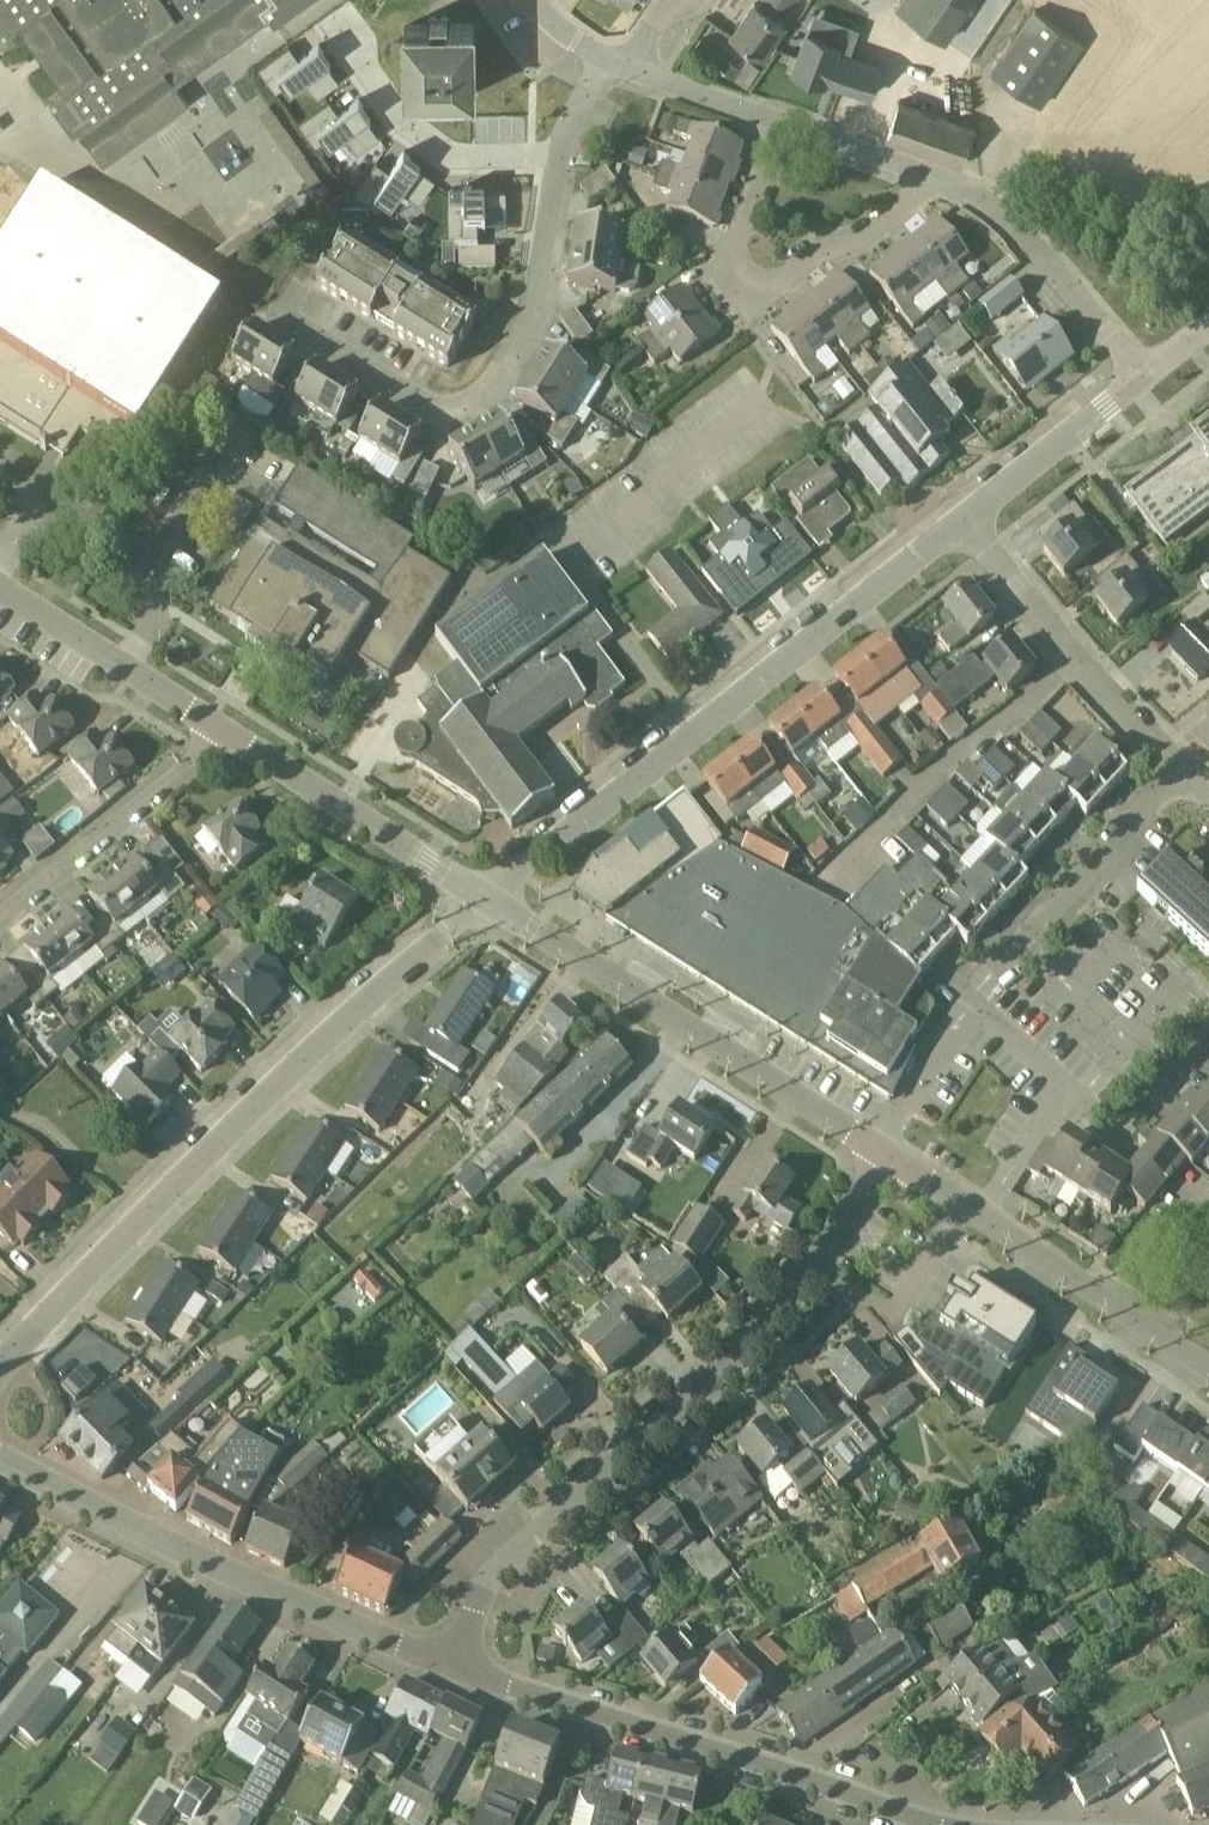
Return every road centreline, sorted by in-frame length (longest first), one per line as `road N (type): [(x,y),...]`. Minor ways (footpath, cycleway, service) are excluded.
road 1 (unclassified): [(450,1667),(466,1616),(500,1562),(721,1370),(818,1264),(882,1159)]
road 2 (unclassified): [(0,1366),(325,1038),(488,900)]
road 3 (unclassified): [(488,900),(960,525)]
road 4 (secondary): [(935,1824),(450,1667)]
road 5 (secondary): [(450,1667),(261,1591),(0,1460)]
road 6 (residential): [(559,154),(529,320),(474,404),(430,414),(291,329)]
road 7 (unclassified): [(882,1159),(488,900)]
road 8 (residential): [(933,180),(860,244),(825,248),(754,298),(732,271),(735,239),(777,125)]
road 9 (unclassified): [(1208,1378),(882,1159)]
road 10 (residential): [(1180,772),(960,525)]
road 11 (unclassified): [(488,900),(231,736)]
road 12 (residential): [(0,923),(231,736)]
road 13 (residential): [(1139,380),(1015,225),(983,199),(933,180)]
road 14 (residential): [(559,154),(457,155),(403,123),(338,25)]
road 15 (unclassified): [(231,736),(0,590)]
road 16 (residential): [(1020,943),(1180,772)]
road 17 (unclassified): [(960,525),(1139,380)]
road 18 (residential): [(933,180),(777,125)]
road 19 (residential): [(777,125),(633,70)]
road 20 (residential): [(1126,1142),(1208,1050)]

